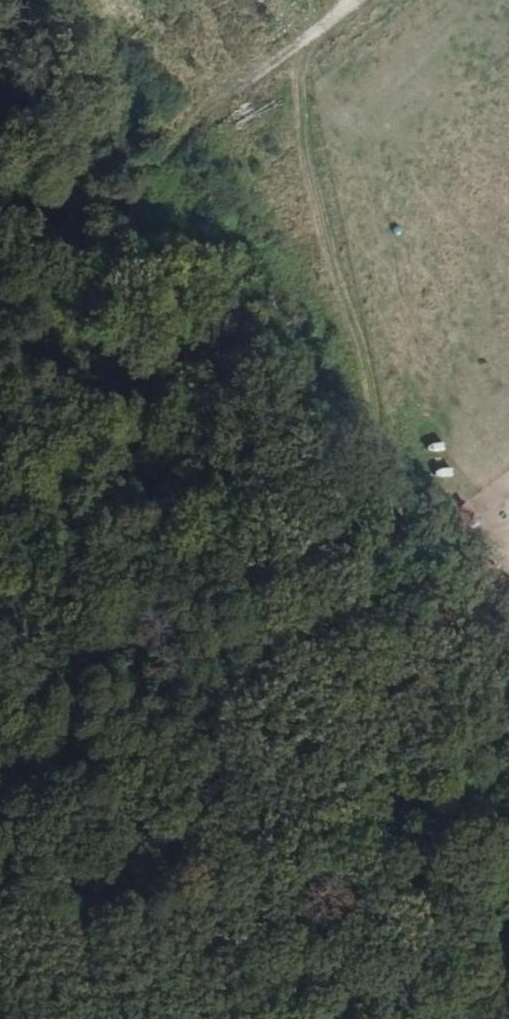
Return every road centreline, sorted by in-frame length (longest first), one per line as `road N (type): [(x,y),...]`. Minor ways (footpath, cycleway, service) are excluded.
road 1 (track): [(0,285),(34,197),(68,173),(141,155),(342,0)]

